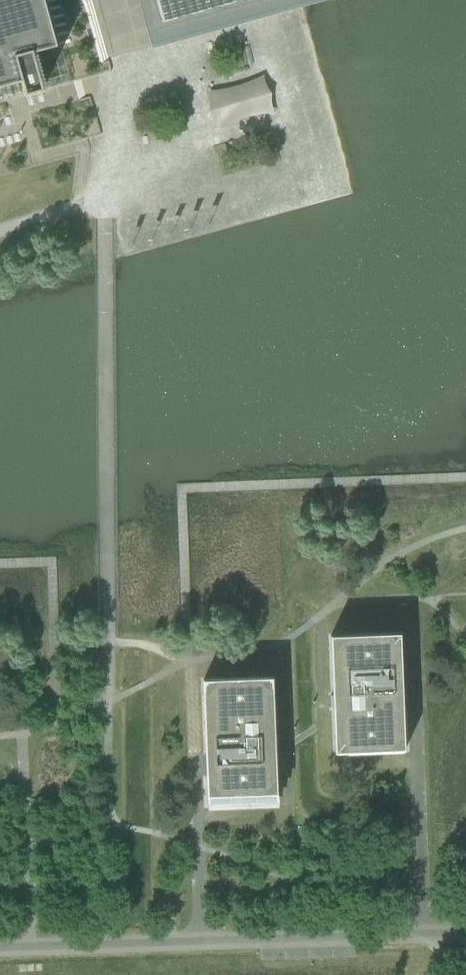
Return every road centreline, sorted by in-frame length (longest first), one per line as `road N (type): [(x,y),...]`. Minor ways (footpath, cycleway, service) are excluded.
road 1 (unclassified): [(465,931),(0,949)]

